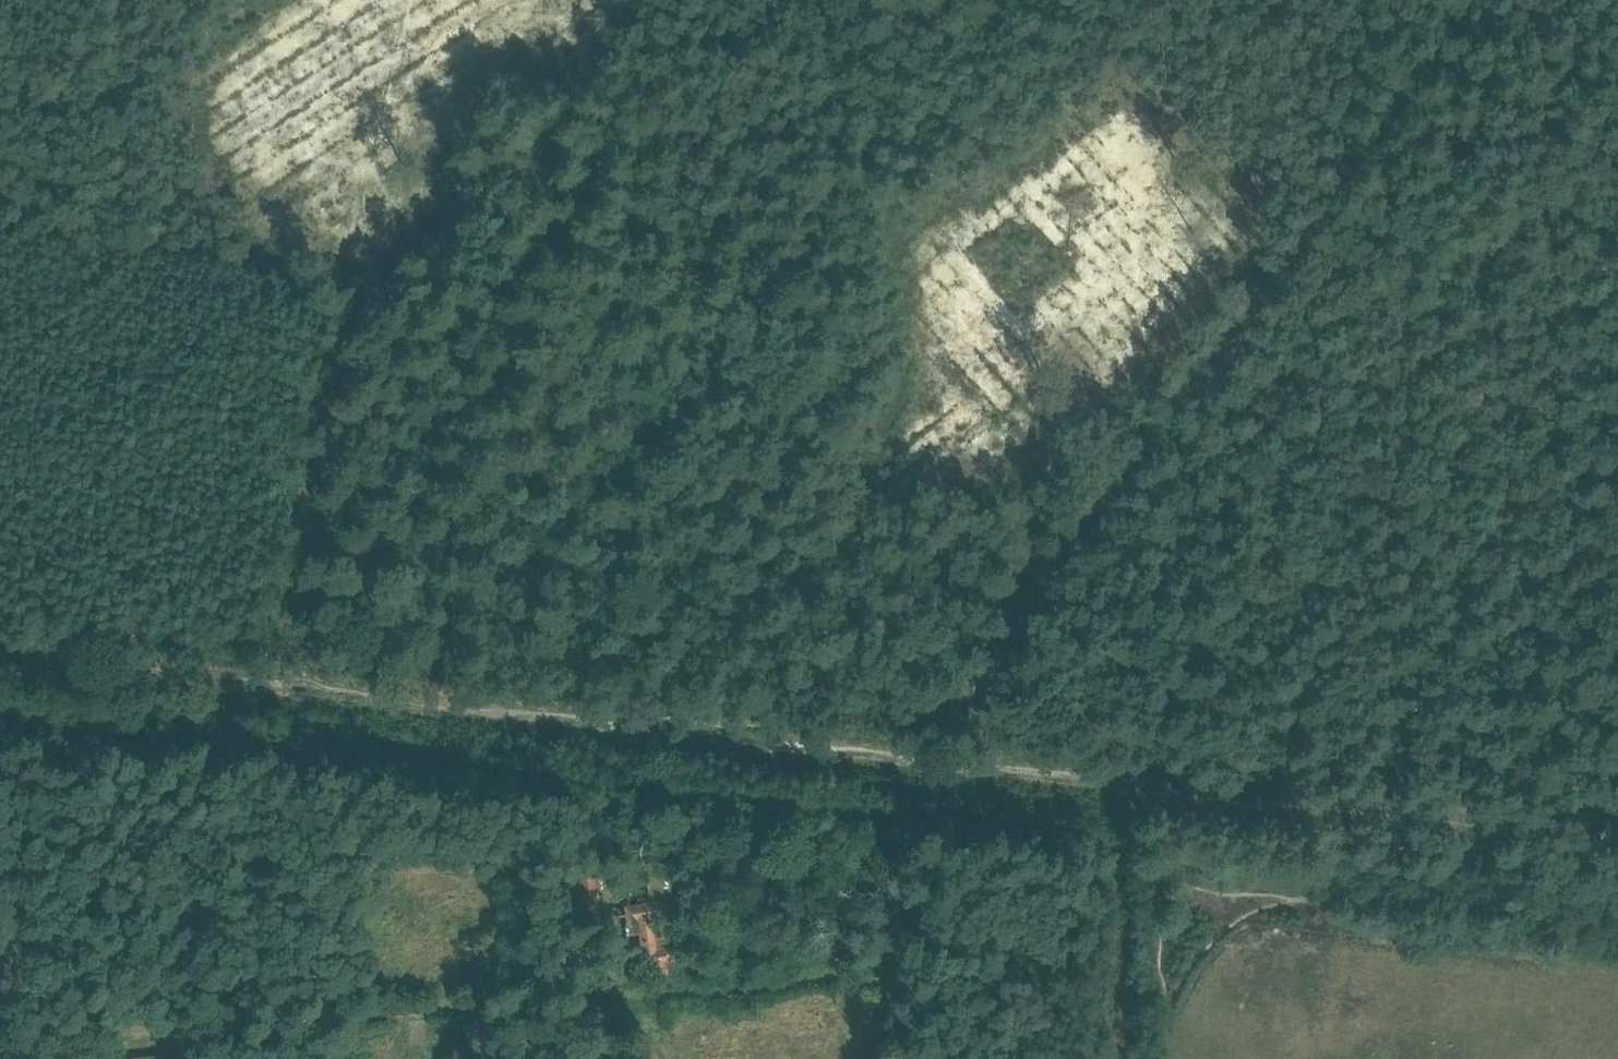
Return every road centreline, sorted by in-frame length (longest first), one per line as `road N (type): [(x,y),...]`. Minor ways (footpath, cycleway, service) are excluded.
road 1 (track): [(1124,771),(1156,925),(1159,1058)]

